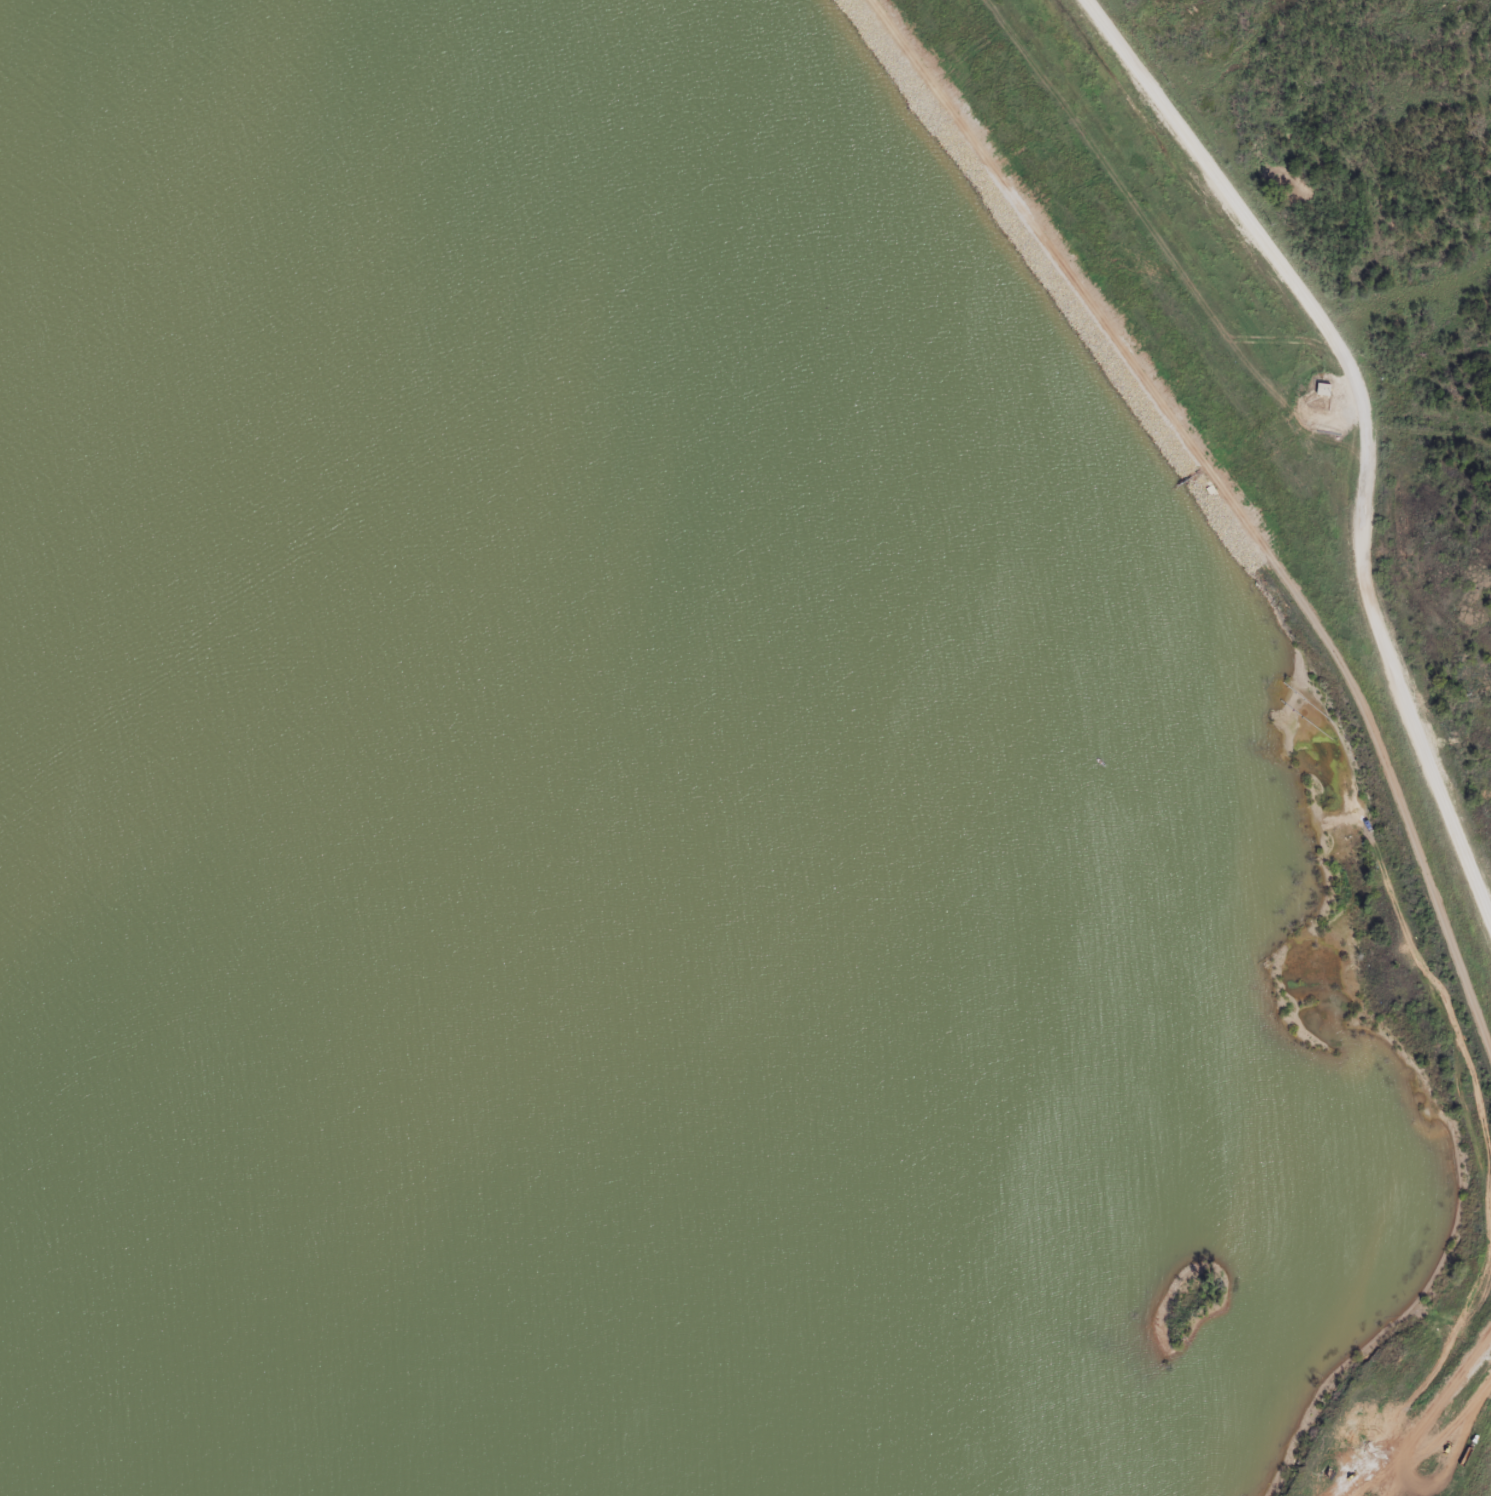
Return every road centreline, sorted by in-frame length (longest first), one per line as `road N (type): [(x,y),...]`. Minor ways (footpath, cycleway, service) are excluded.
road 1 (residential): [(1490,914),(1368,582),(1364,443),(1349,371),(1316,313),(1090,0)]

